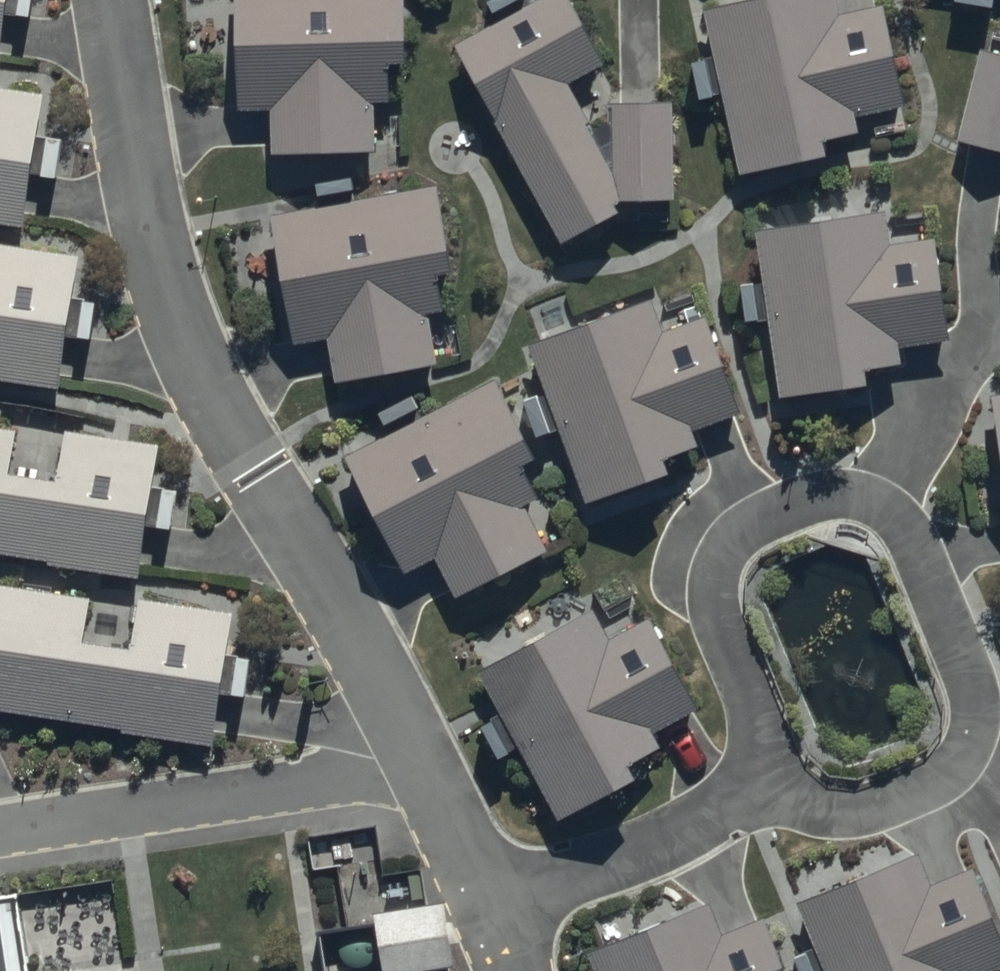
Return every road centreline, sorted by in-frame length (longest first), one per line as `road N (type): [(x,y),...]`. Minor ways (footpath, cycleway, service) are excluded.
road 1 (residential): [(766,771),(715,614),(720,559),(752,524),(821,497),(885,502),(903,523),(977,699),(979,724),(969,754),(941,779),(852,811),(821,811),(795,798)]
road 2 (residential): [(116,0),(182,322),(427,763)]
road 3 (residential): [(427,763),(0,833)]
road 4 (residential): [(495,919),(707,824),(766,771)]
road 5 (residential): [(427,763),(495,919)]

